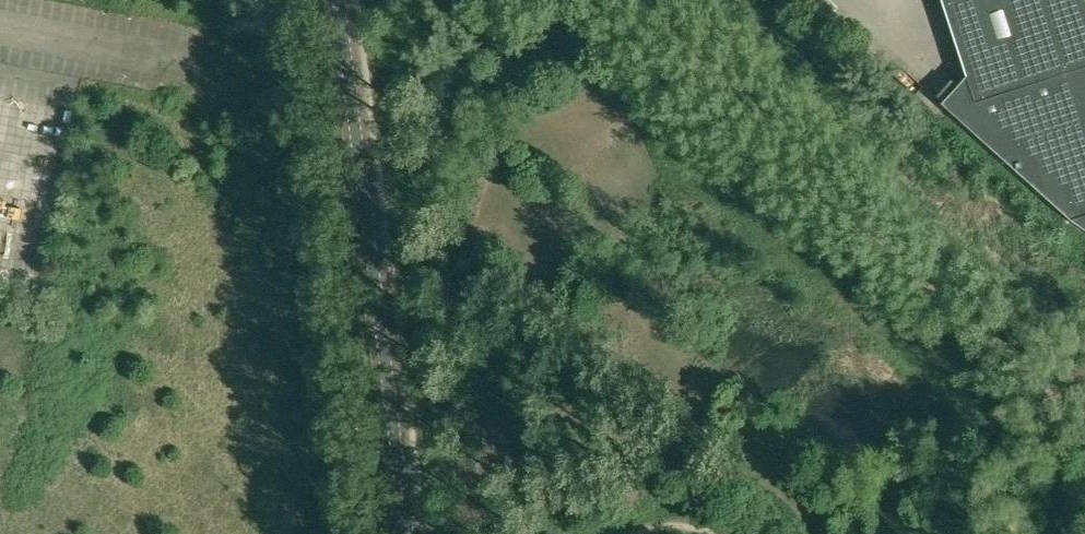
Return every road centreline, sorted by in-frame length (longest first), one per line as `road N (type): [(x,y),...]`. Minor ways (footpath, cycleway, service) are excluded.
road 1 (unclassified): [(408,533),(340,0)]

